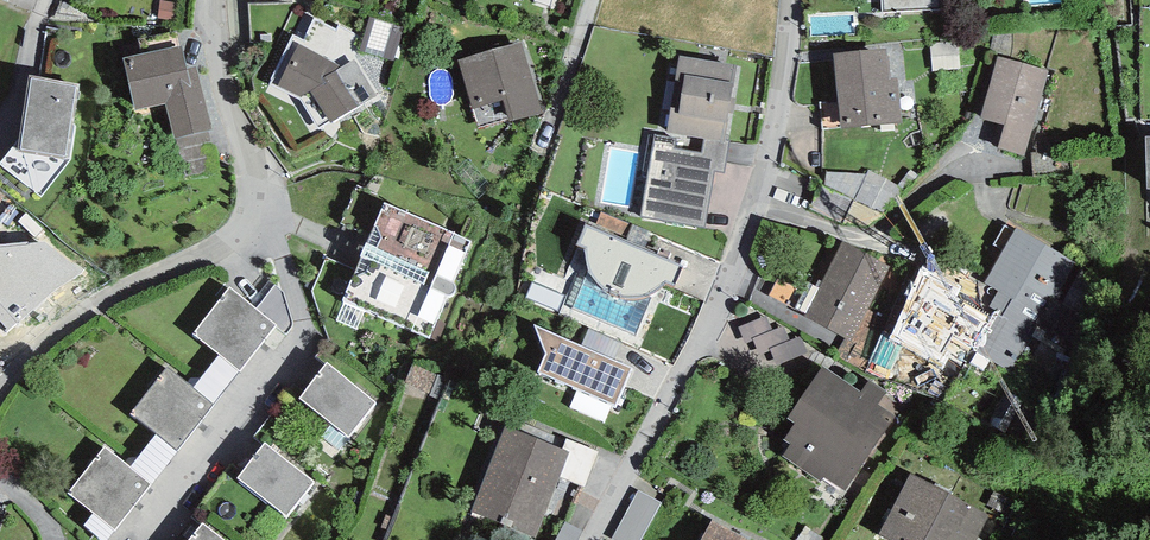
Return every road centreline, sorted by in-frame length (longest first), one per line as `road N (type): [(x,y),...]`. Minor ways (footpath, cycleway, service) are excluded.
road 1 (residential): [(592,539),(706,333),(733,268),(771,144),(793,0)]
road 2 (residential): [(216,0),(207,50),(255,196),(219,250),(84,311),(0,390)]

